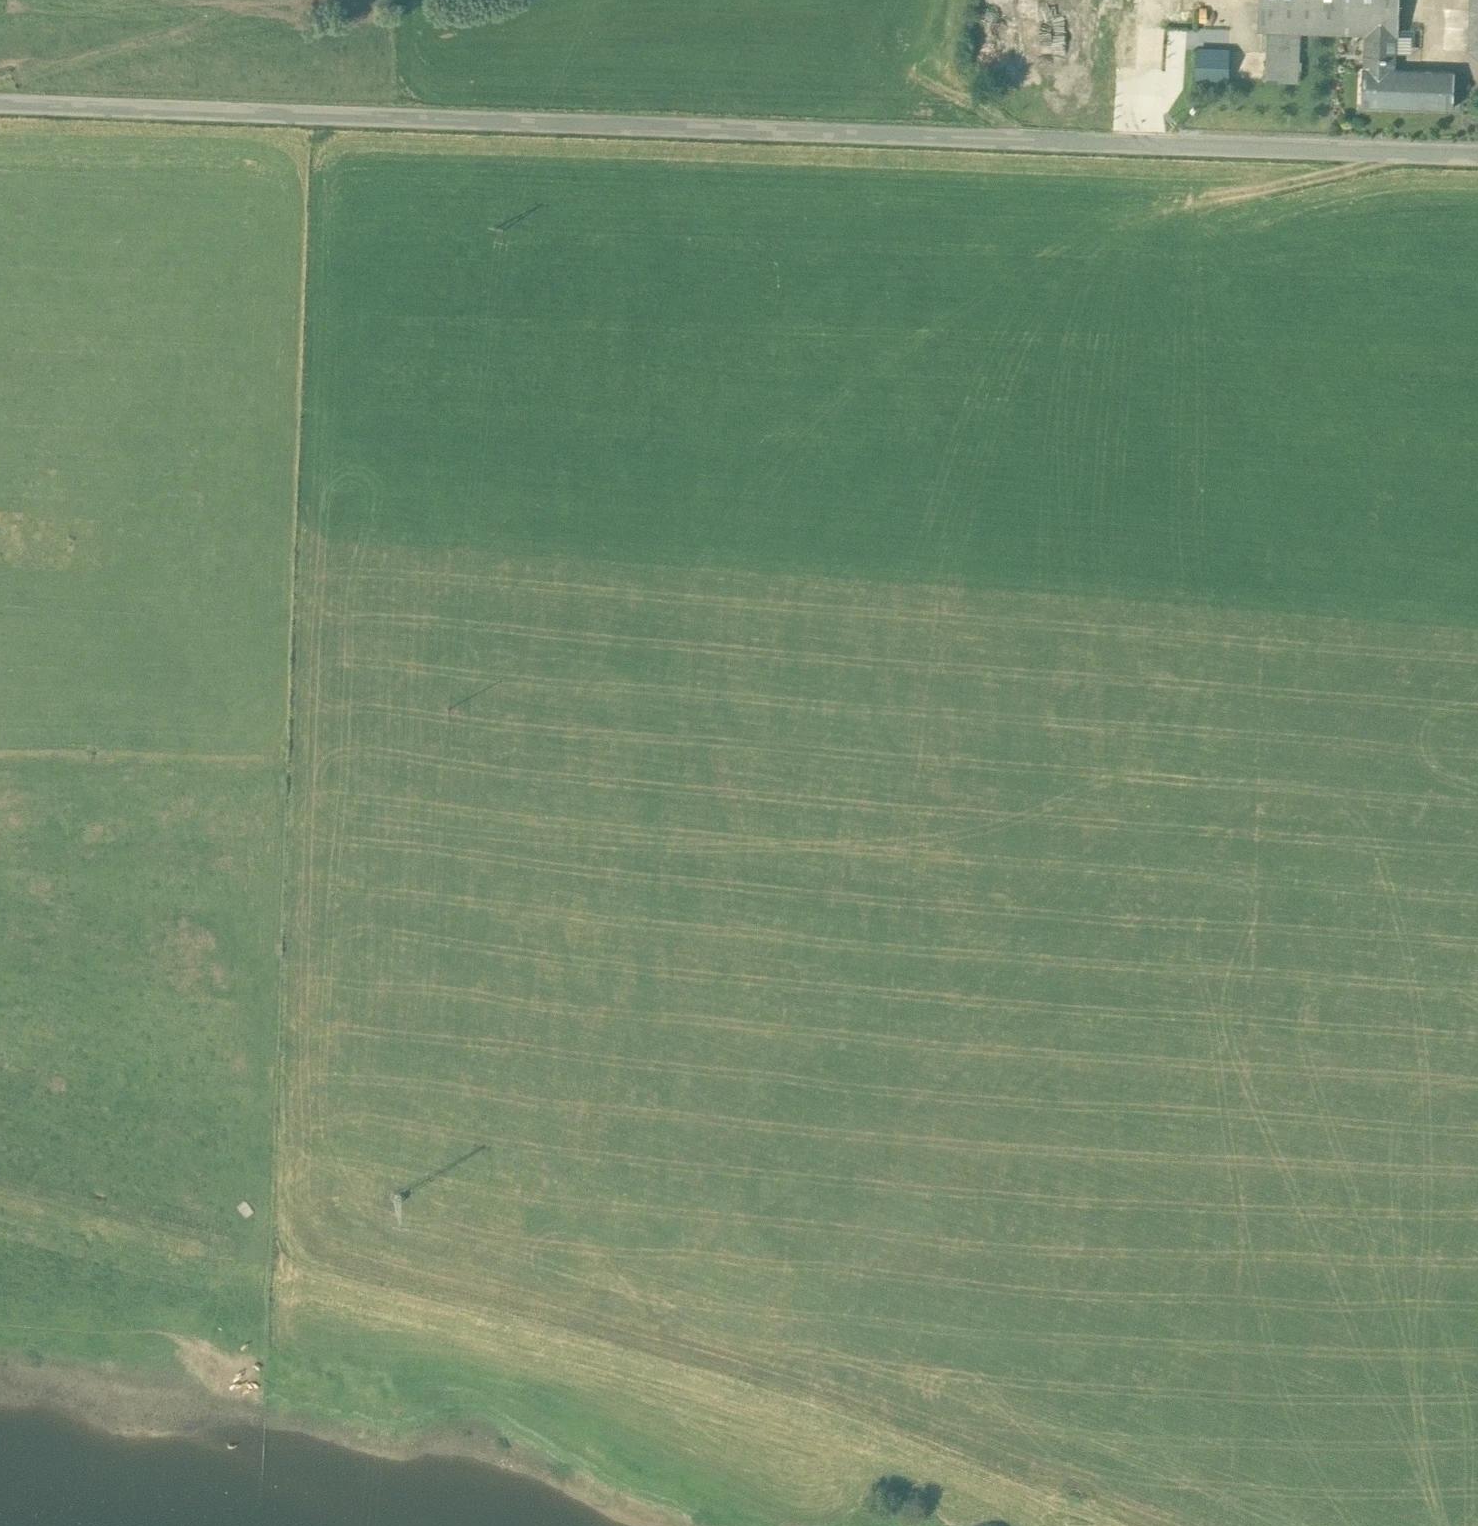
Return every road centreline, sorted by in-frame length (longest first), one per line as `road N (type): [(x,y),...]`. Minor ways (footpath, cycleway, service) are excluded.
road 1 (unclassified): [(0,96),(1477,151)]

